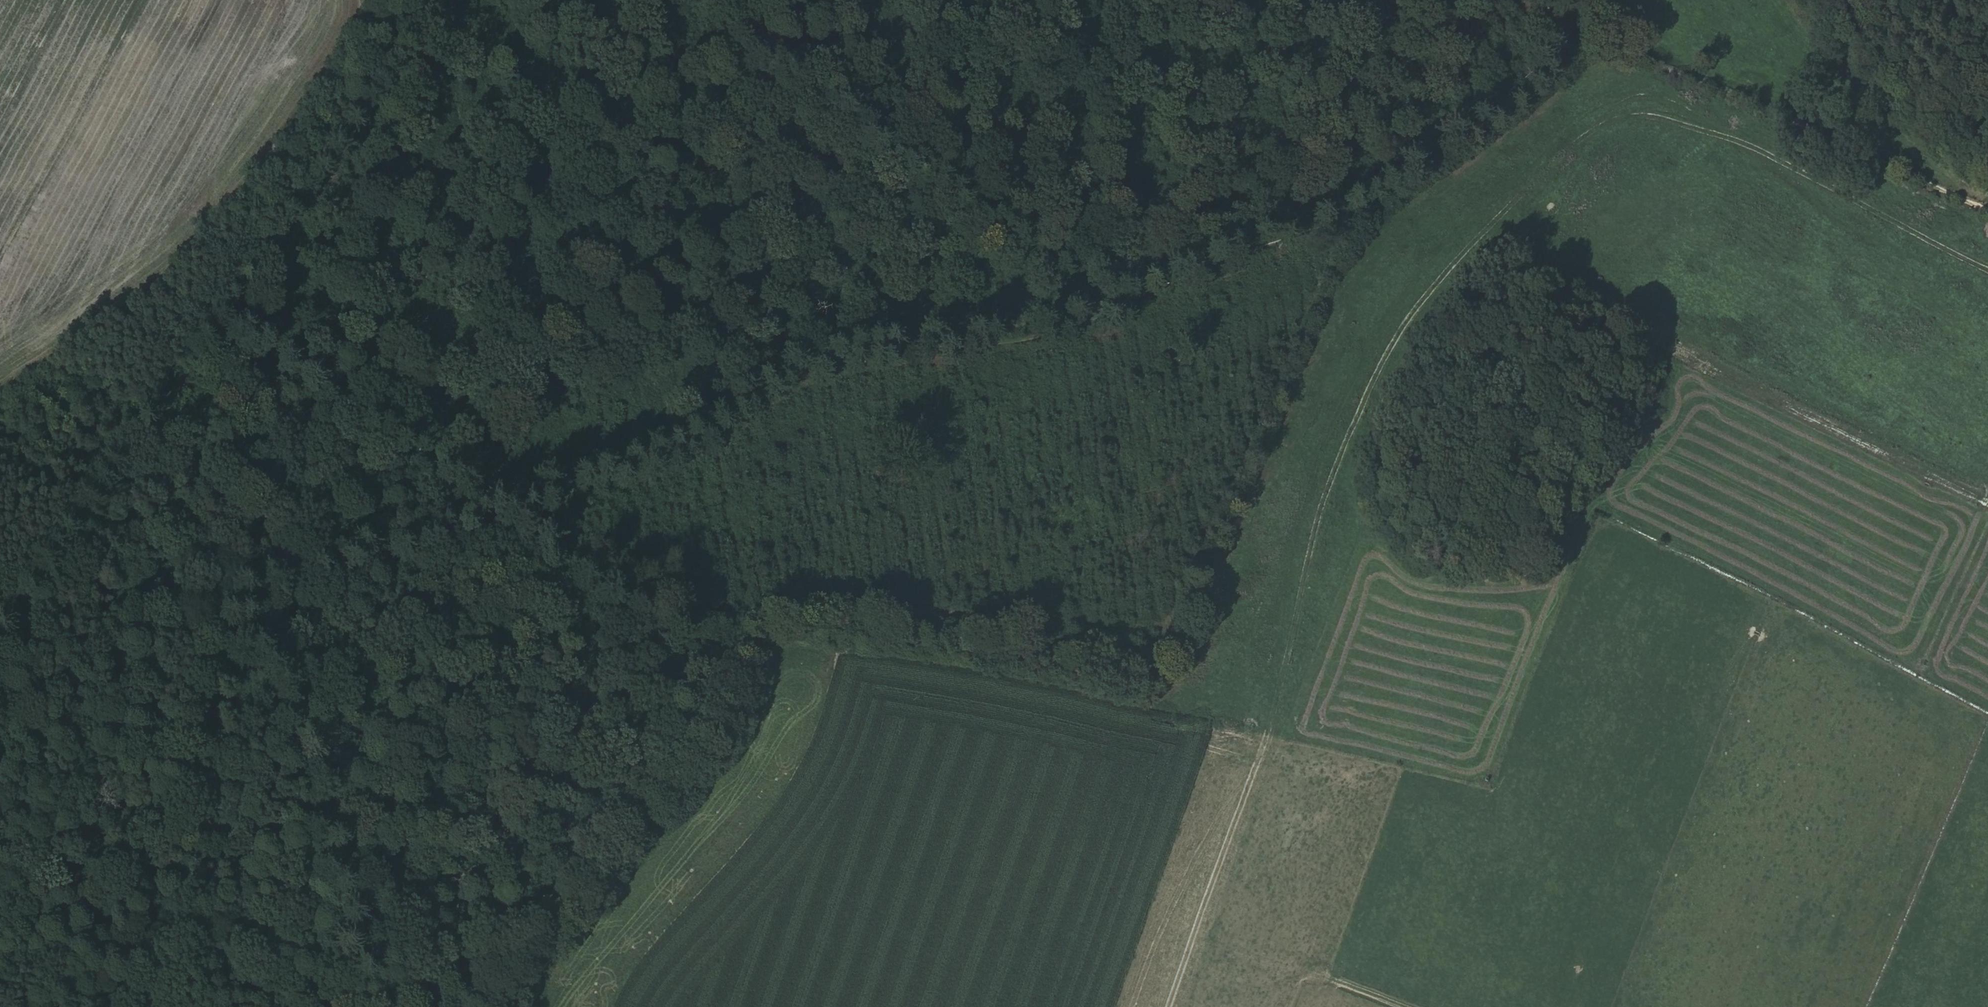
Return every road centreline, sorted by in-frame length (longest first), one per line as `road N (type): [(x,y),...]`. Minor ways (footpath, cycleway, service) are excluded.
road 1 (track): [(419,0),(0,595)]
road 2 (track): [(1550,0),(1597,53),(1672,64),(1987,206)]

